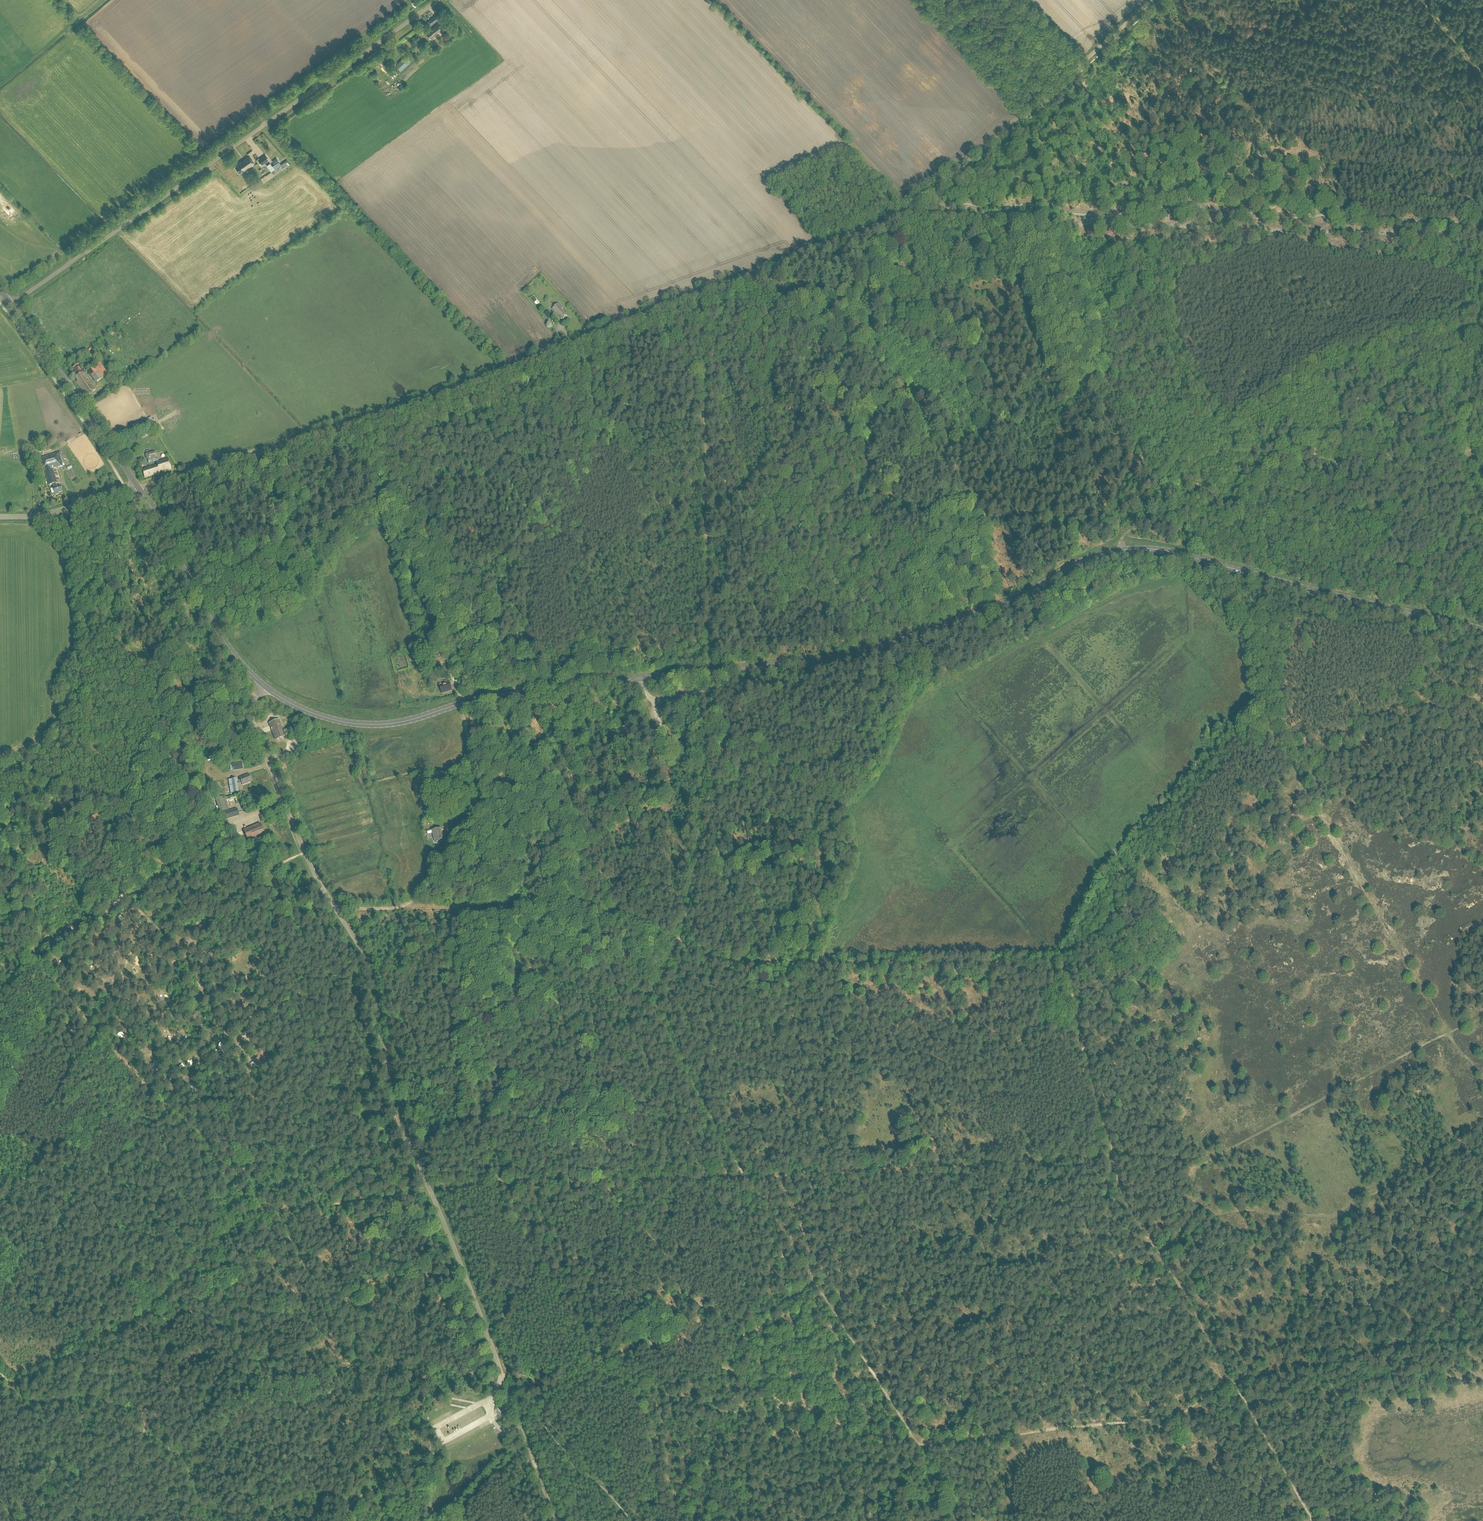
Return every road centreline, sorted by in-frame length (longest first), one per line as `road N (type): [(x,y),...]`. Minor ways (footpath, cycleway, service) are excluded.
road 1 (primary): [(1482,631),(1134,549),(1084,561),(982,611),(828,659),(509,693),(376,725),(318,716),(265,687)]
road 2 (track): [(1113,1158),(480,1185),(337,1203)]
road 3 (track): [(178,476),(413,405),(897,216)]
road 4 (unclassified): [(501,1372),(396,1109),(369,966),(311,866),(252,720),(265,687)]
road 5 (track): [(1203,570),(1247,636),(1259,708),(1449,1033),(1482,1019)]
road 6 (track): [(1148,1240),(1119,1184),(1065,964),(810,963)]
road 7 (unclassified): [(11,305),(437,0)]
road 8 (track): [(1113,1158),(1206,1161),(1449,1033),(1482,1078)]
road 9 (track): [(1072,223),(1370,234),(1482,229)]
road 10 (track): [(918,1444),(702,1101)]
road 11 (track): [(775,963),(716,960),(596,909),(412,907)]
road 12 (track): [(1152,0),(897,216)]
road 13 (track): [(257,1197),(96,1032),(35,951)]
road 14 (track): [(229,1316),(200,1262),(133,1322),(12,1387)]
road 15 (track): [(1482,1340),(1234,1381)]
road 16 (track): [(400,907),(417,897),(484,812),(461,704)]
road 17 (primary): [(265,687),(227,646),(138,488)]
road 18 (track): [(1234,1381),(1173,1417),(1019,1434)]
road 19 (primary): [(138,488),(11,305)]
road 20 (track): [(301,1501),(281,1465),(278,1398),(229,1316)]
road 21 (track): [(35,951),(101,919),(204,839)]
road 22 (track): [(53,694),(75,641),(72,583),(33,517)]
road 23 (track): [(558,1388),(602,1376),(743,1415)]
road 24 (track): [(667,1032),(656,995),(686,920),(695,855)]
road 25 (track): [(743,1415),(918,1444)]
road 26 (track): [(1312,1520),(1234,1381)]
road 27 (track): [(1234,1381),(1153,1247)]
road 28 (track): [(238,978),(233,1016),(205,1056),(183,1081),(149,1088)]
road 29 (track): [(916,215),(1068,223)]
road 30 (unclassified): [(138,488),(46,515),(0,517)]
road 31 (track): [(141,914),(204,983),(237,993)]

